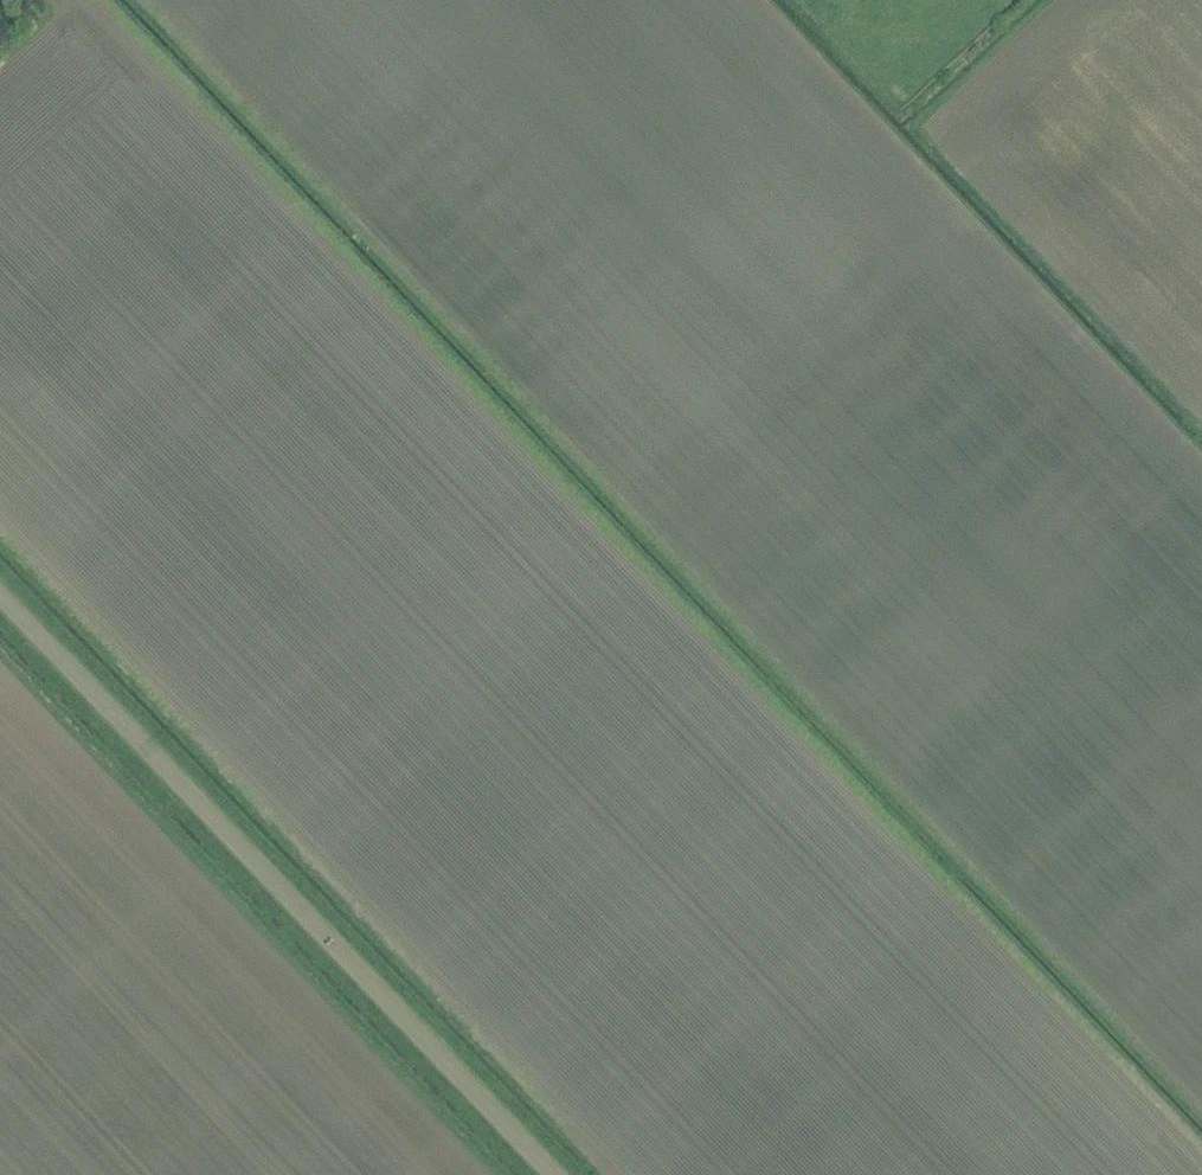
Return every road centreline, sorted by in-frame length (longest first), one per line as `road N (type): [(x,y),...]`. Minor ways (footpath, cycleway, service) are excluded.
road 1 (unclassified): [(553,1174),(0,595)]

